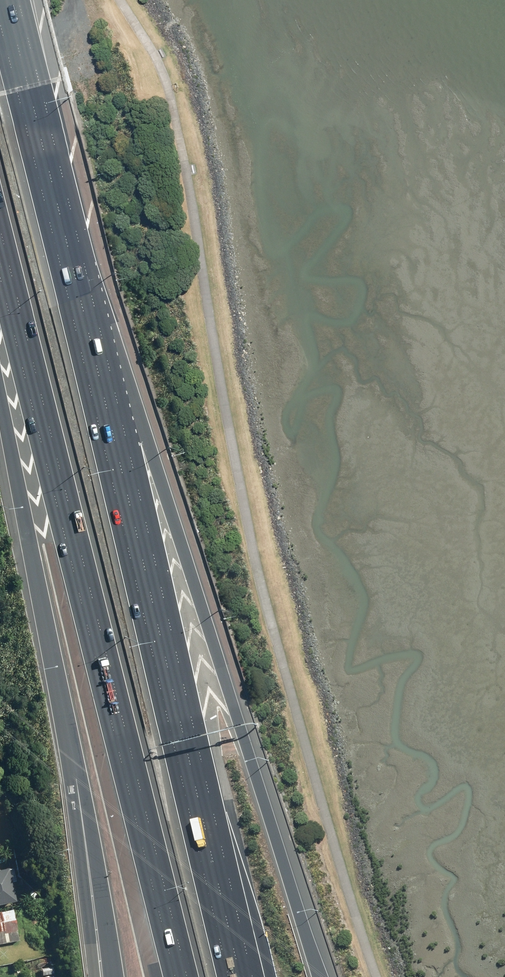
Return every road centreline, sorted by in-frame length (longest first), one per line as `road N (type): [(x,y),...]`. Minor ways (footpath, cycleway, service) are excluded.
road 1 (motorway): [(187,976),(0,227)]
road 2 (motorway): [(61,265),(148,440),(321,976)]
road 3 (motorway): [(61,265),(228,976)]
road 4 (motorway): [(106,976),(76,781),(0,397)]
road 5 (motorway): [(0,20),(61,265)]

